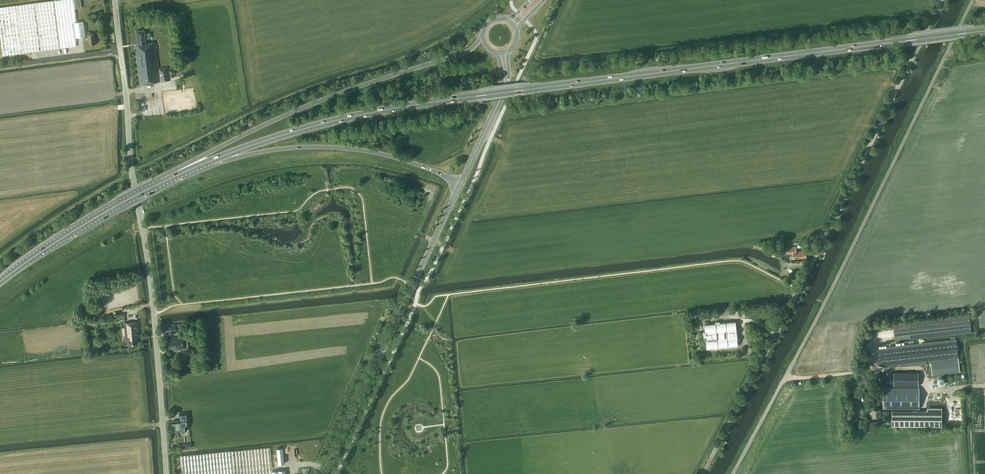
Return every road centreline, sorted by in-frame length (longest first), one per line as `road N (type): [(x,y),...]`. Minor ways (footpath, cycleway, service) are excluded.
road 1 (trunk): [(207,162),(302,129),(405,106),(984,31)]
road 2 (unclassified): [(733,473),(973,0)]
road 3 (unclassified): [(707,465),(941,0)]
road 4 (trunk): [(482,36),(462,54),(280,117),(162,182)]
road 5 (secondary): [(325,473),(461,183)]
road 6 (tertiary): [(138,204),(167,473)]
road 7 (trunk): [(207,162),(347,148),(461,183)]
road 8 (trunk): [(0,282),(162,182)]
road 9 (tertiary): [(138,204),(121,51)]
road 10 (unclassified): [(0,67),(121,51)]

